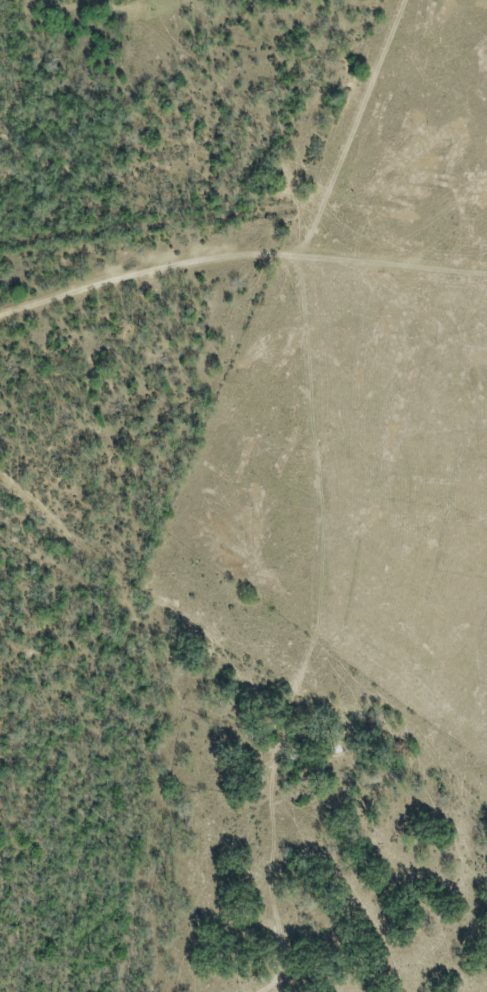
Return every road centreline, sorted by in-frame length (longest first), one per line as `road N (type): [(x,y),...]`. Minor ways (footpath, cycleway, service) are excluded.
road 1 (residential): [(0,338),(130,281),(290,262),(486,269)]

